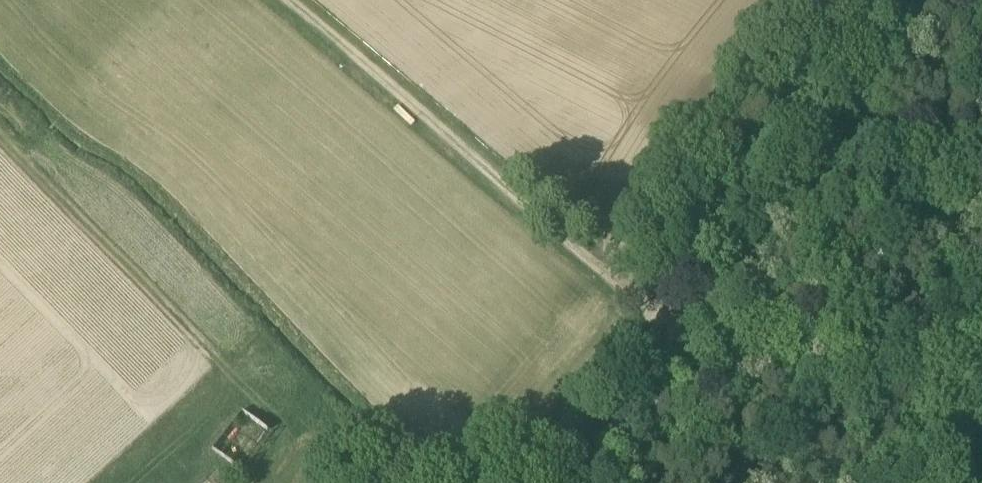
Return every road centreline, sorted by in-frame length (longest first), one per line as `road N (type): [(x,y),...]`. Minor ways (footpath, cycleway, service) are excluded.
road 1 (tertiary): [(585,482),(941,0)]
road 2 (track): [(696,336),(285,0)]
road 3 (track): [(0,131),(274,424)]

